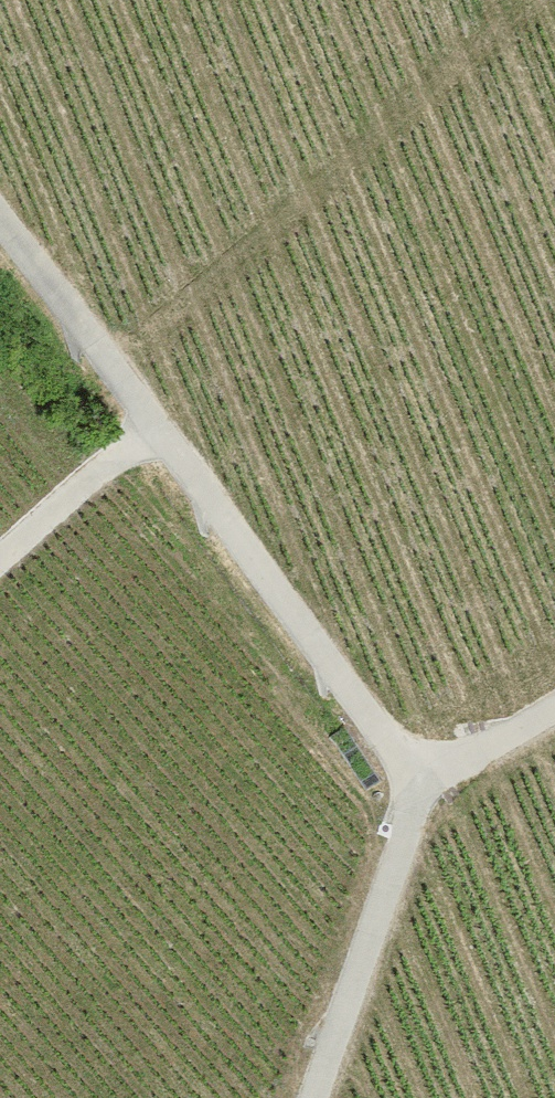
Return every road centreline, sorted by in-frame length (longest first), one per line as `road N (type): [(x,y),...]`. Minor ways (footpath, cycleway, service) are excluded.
road 1 (track): [(420,783),(163,412),(0,205)]
road 2 (track): [(554,705),(420,783),(310,1097)]
road 3 (track): [(0,559),(163,412)]

